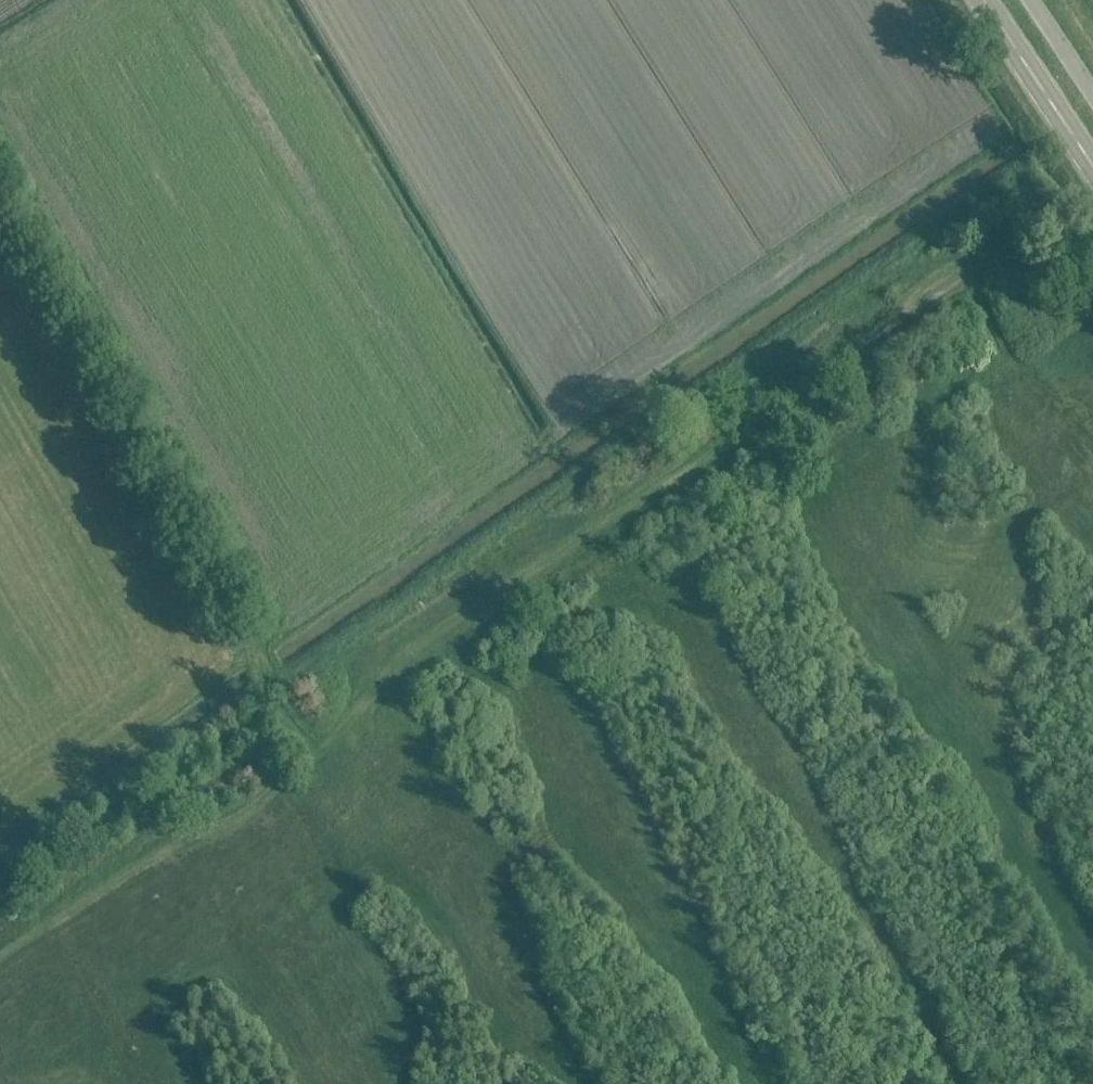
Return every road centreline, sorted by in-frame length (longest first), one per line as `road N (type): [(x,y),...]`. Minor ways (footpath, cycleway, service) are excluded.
road 1 (secondary): [(1092,164),(985,0)]

